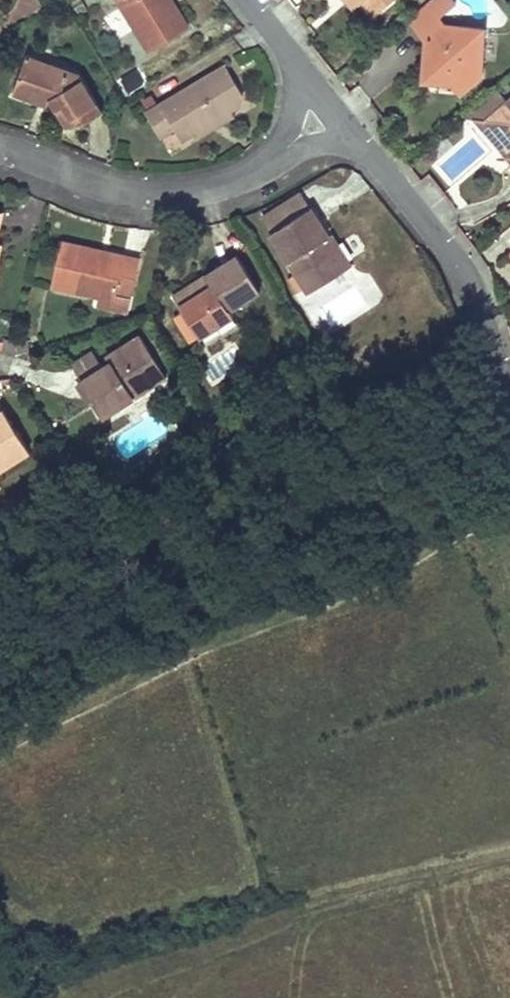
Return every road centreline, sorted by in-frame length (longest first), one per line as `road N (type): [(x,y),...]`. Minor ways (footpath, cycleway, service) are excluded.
road 1 (residential): [(0,150),(95,183),(187,193),(254,175),(332,109)]
road 2 (residential): [(509,410),(463,272),(332,109)]
road 3 (residential): [(332,109),(245,0)]

